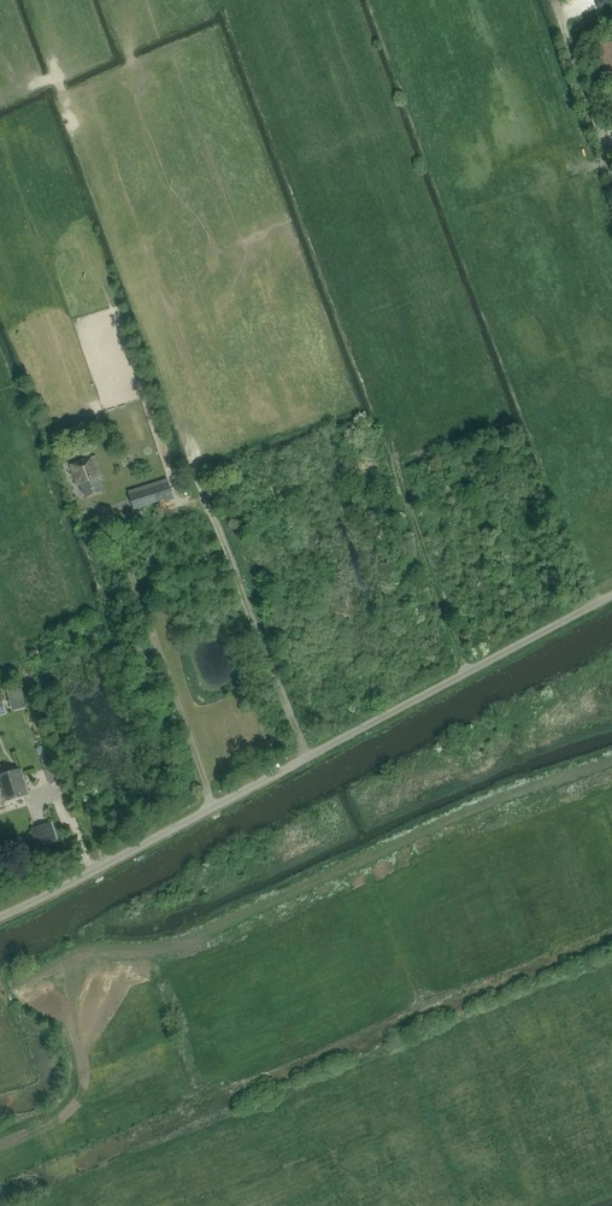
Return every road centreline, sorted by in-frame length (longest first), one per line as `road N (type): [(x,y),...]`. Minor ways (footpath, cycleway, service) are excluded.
road 1 (unclassified): [(0,910),(341,744),(611,595)]

